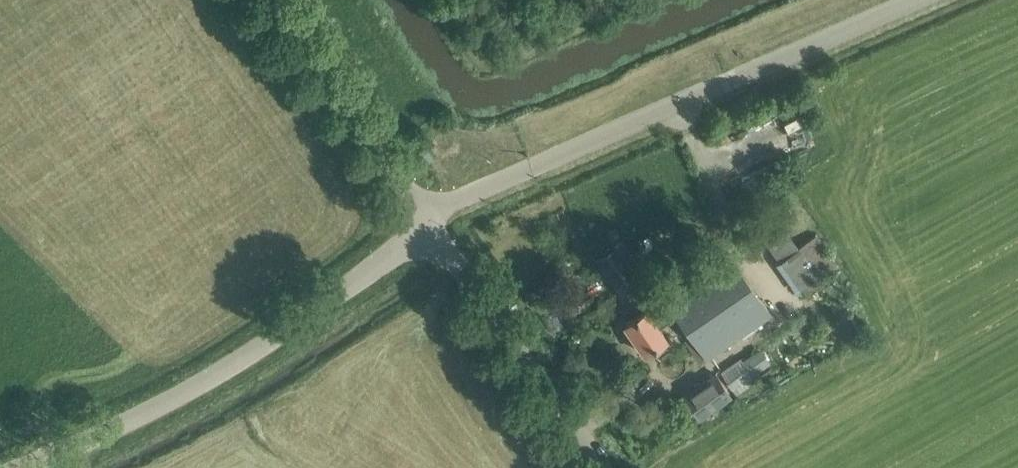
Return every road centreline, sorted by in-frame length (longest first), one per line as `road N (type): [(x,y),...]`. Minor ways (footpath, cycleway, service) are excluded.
road 1 (unclassified): [(430,227),(447,201),(904,0)]
road 2 (unclassified): [(27,467),(130,434),(243,369),(430,227)]
road 3 (unclassified): [(600,467),(430,227)]
road 4 (unclassified): [(430,227),(275,0)]

